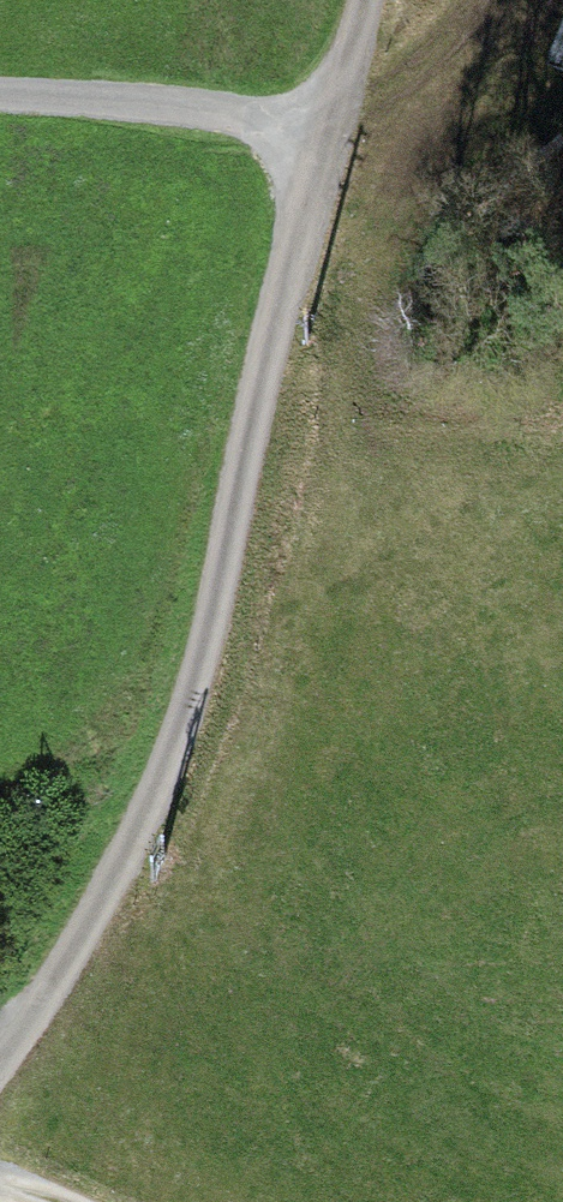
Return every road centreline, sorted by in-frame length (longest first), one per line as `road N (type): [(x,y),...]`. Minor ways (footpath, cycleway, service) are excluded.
road 1 (track): [(0,1064),(95,929),(186,727),(365,0)]
road 2 (track): [(334,122),(0,93)]

